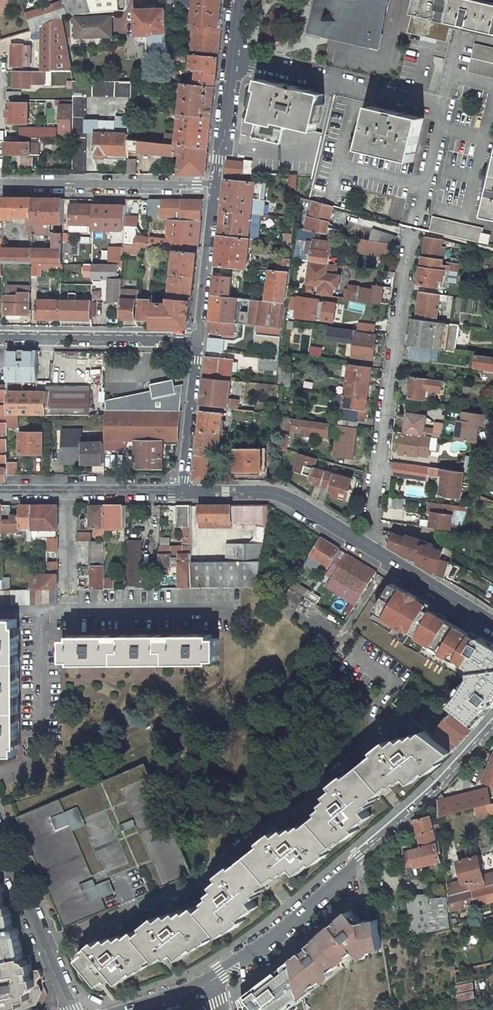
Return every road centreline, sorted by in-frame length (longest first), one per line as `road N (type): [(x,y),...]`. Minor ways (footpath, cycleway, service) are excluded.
road 1 (residential): [(492,726),(309,906),(212,983)]
road 2 (residential): [(414,232),(370,489),(371,551)]
road 3 (residential): [(217,188),(0,185)]
road 4 (residential): [(183,491),(282,496),(371,551)]
road 5 (residential): [(0,338),(199,342)]
road 6 (residential): [(217,188),(238,0)]
road 7 (residential): [(0,490),(183,491)]
road 8 (residential): [(0,844),(70,1009)]
road 9 (residential): [(199,342),(217,188)]
road 10 (residential): [(183,491),(199,342)]
road 11 (residential): [(371,551),(492,624)]

